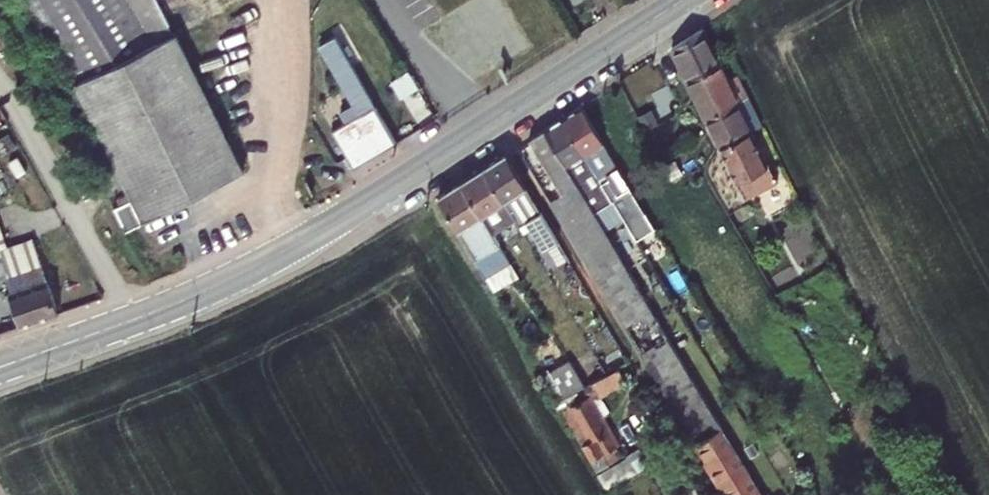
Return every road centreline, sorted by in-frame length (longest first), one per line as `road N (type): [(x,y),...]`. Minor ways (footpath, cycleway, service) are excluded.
road 1 (secondary): [(0,367),(186,299),(280,253),(682,0)]

